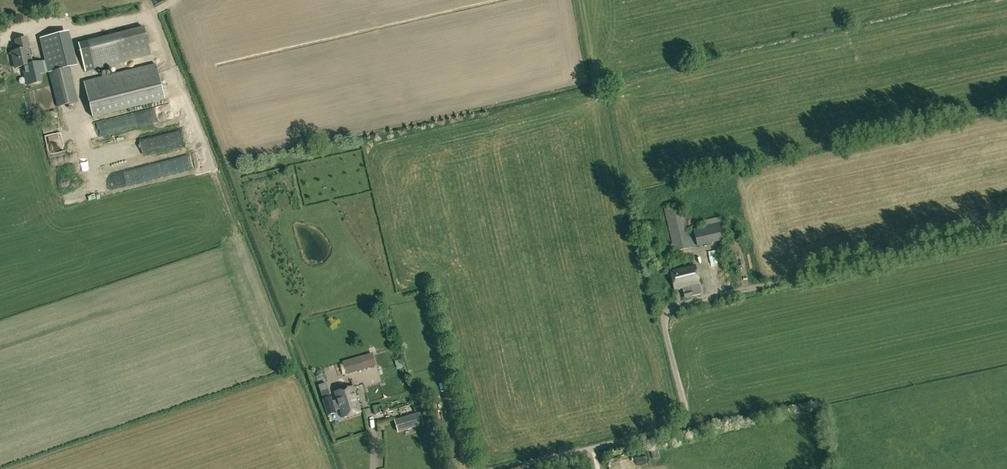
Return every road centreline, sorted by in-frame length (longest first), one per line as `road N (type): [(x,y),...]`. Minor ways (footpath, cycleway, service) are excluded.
road 1 (unclassified): [(494,468),(687,427),(665,314),(1006,233)]

